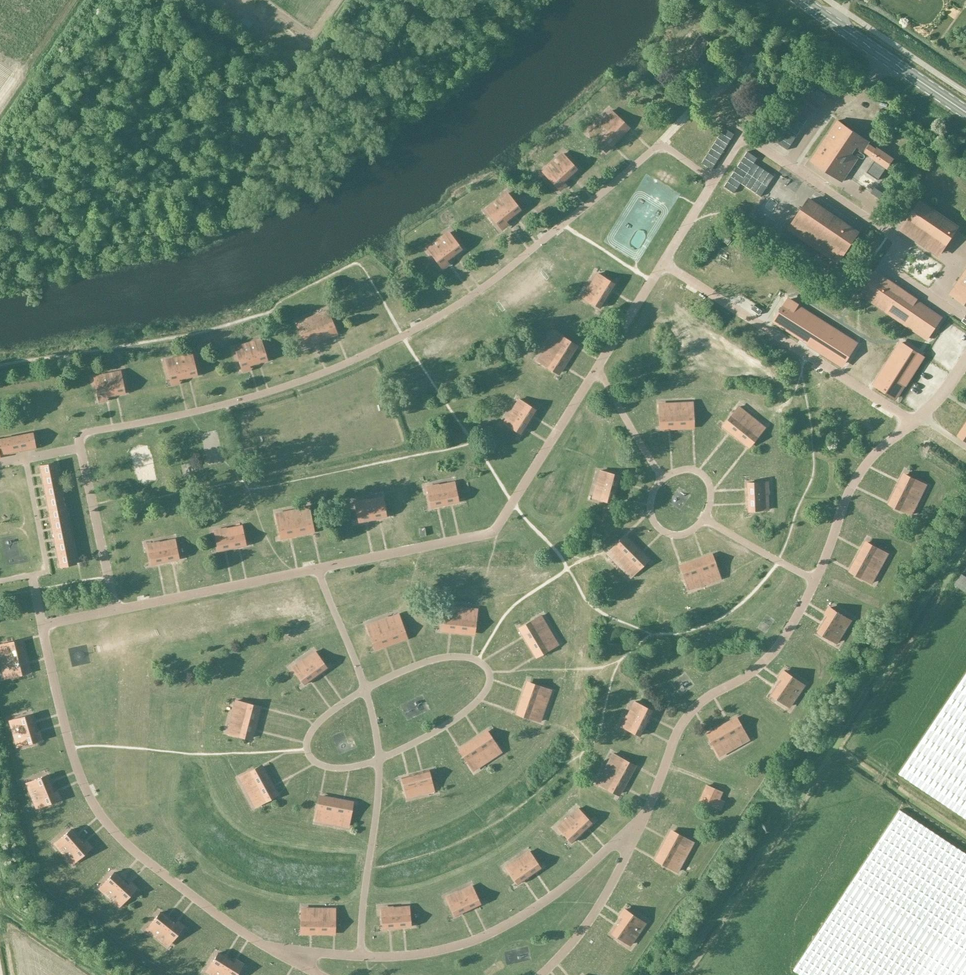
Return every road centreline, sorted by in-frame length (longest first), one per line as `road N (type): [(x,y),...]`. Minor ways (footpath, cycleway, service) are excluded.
road 1 (secondary): [(965,112),(800,0)]

